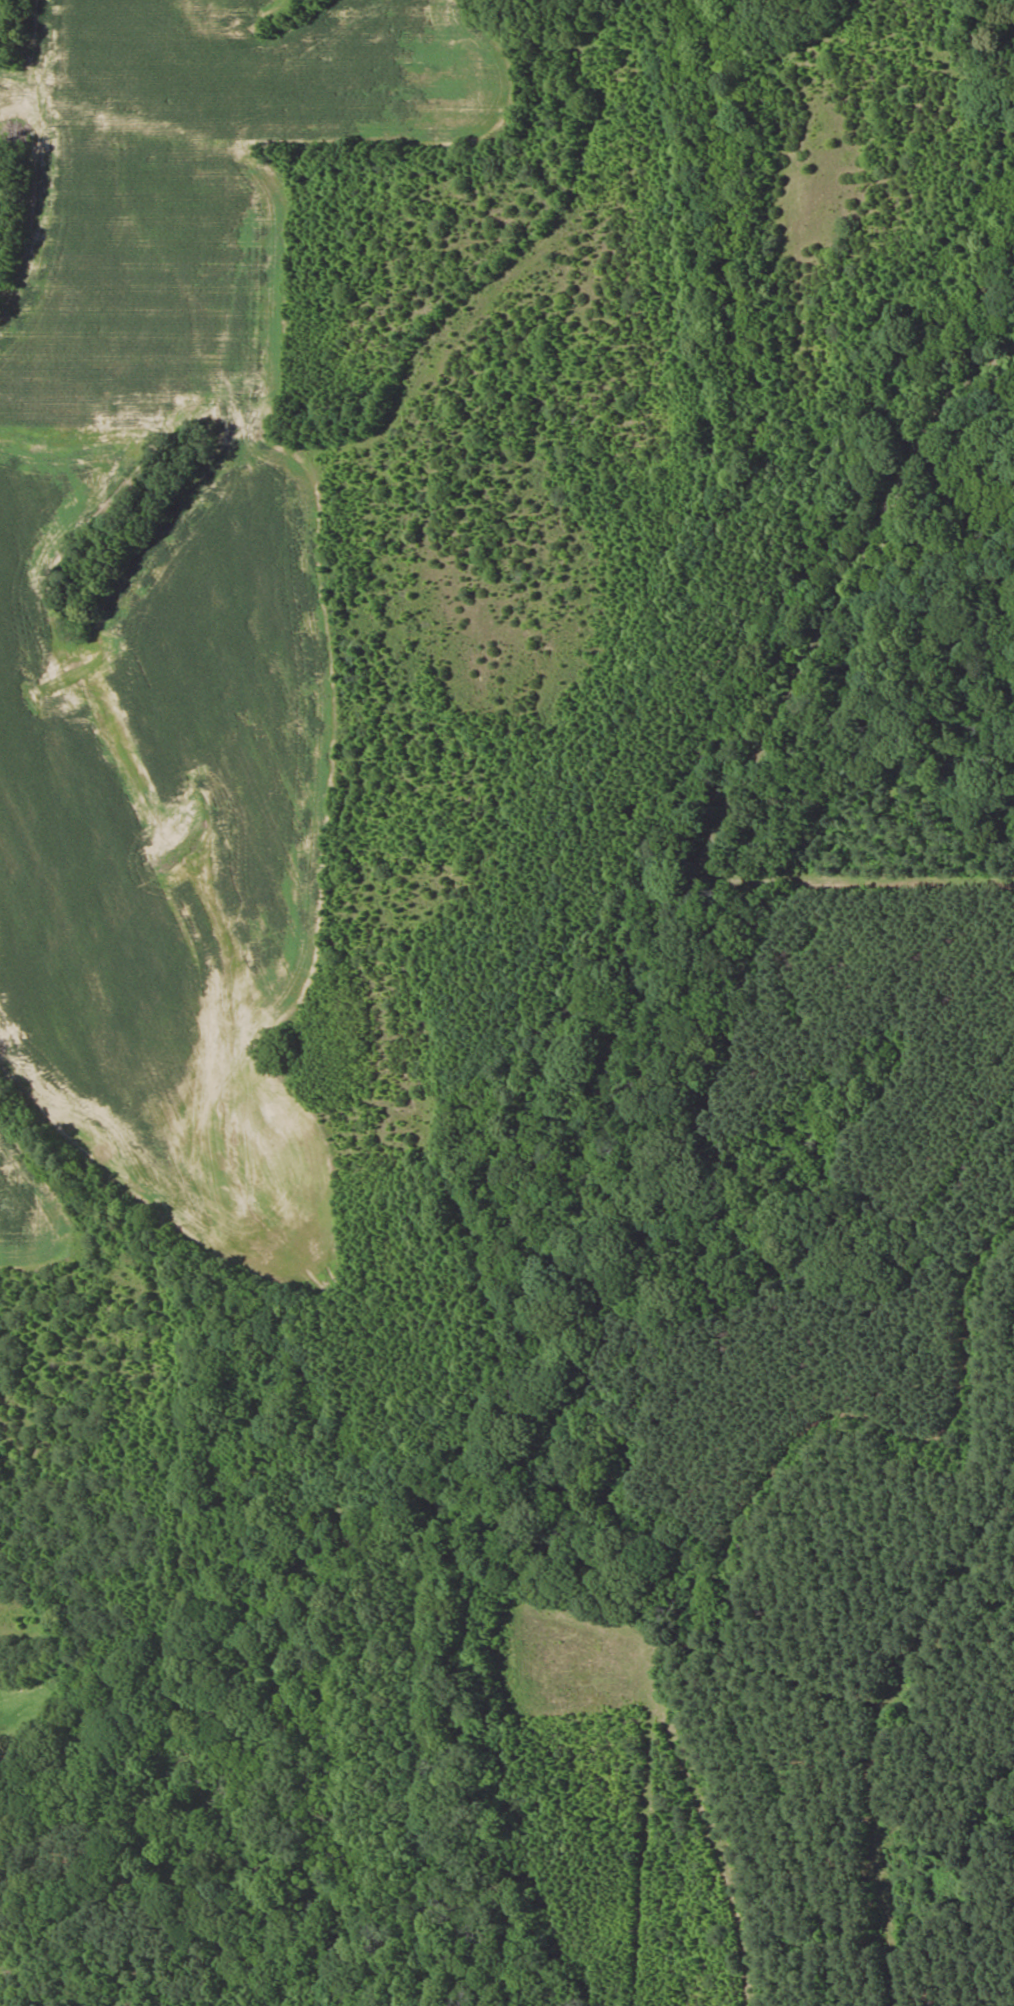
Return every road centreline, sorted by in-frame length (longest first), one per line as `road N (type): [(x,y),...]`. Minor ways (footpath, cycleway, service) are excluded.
road 1 (residential): [(367,2005),(161,1991)]
road 2 (residential): [(161,1991),(134,1977),(131,1830)]
road 3 (residential): [(133,1909),(35,1917),(32,1879)]

